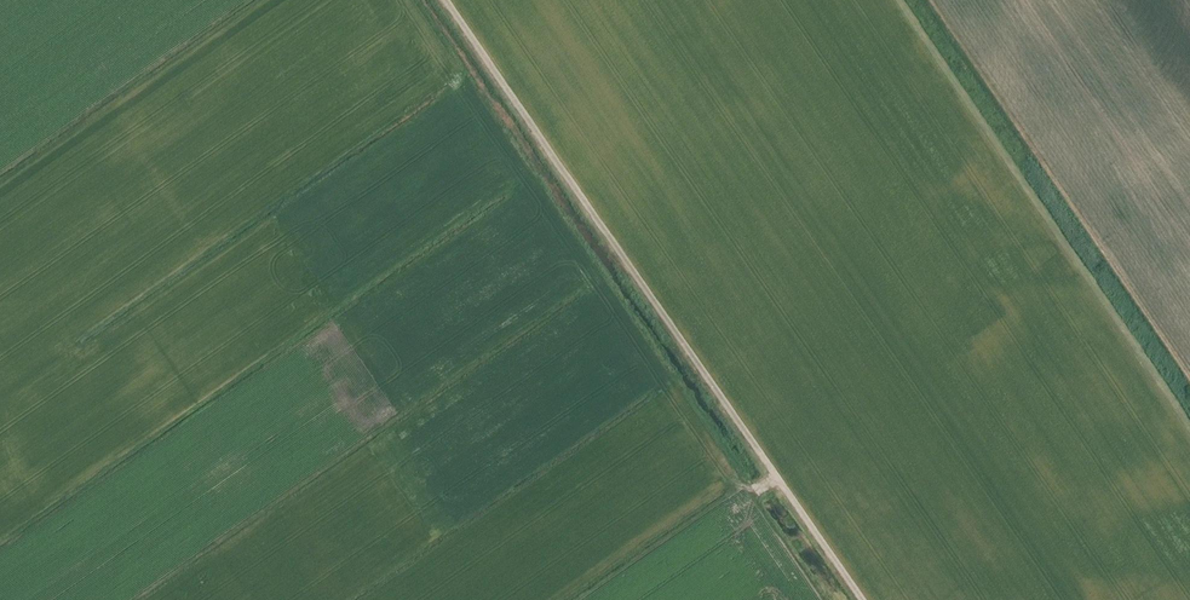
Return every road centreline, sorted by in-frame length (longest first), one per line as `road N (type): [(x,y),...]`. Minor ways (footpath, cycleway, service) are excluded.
road 1 (track): [(447,0),(861,599)]

